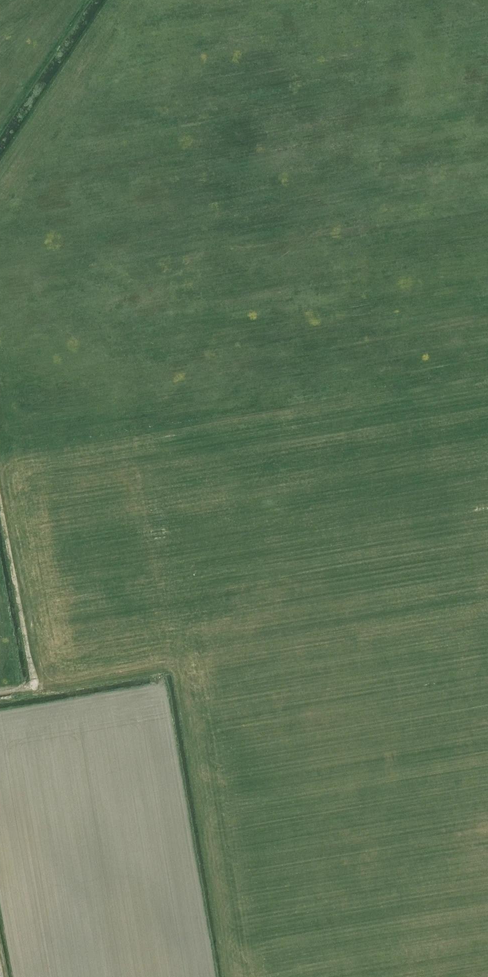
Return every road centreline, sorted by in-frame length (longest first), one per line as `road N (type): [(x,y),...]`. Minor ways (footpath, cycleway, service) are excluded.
road 1 (track): [(160,668),(0,694)]

